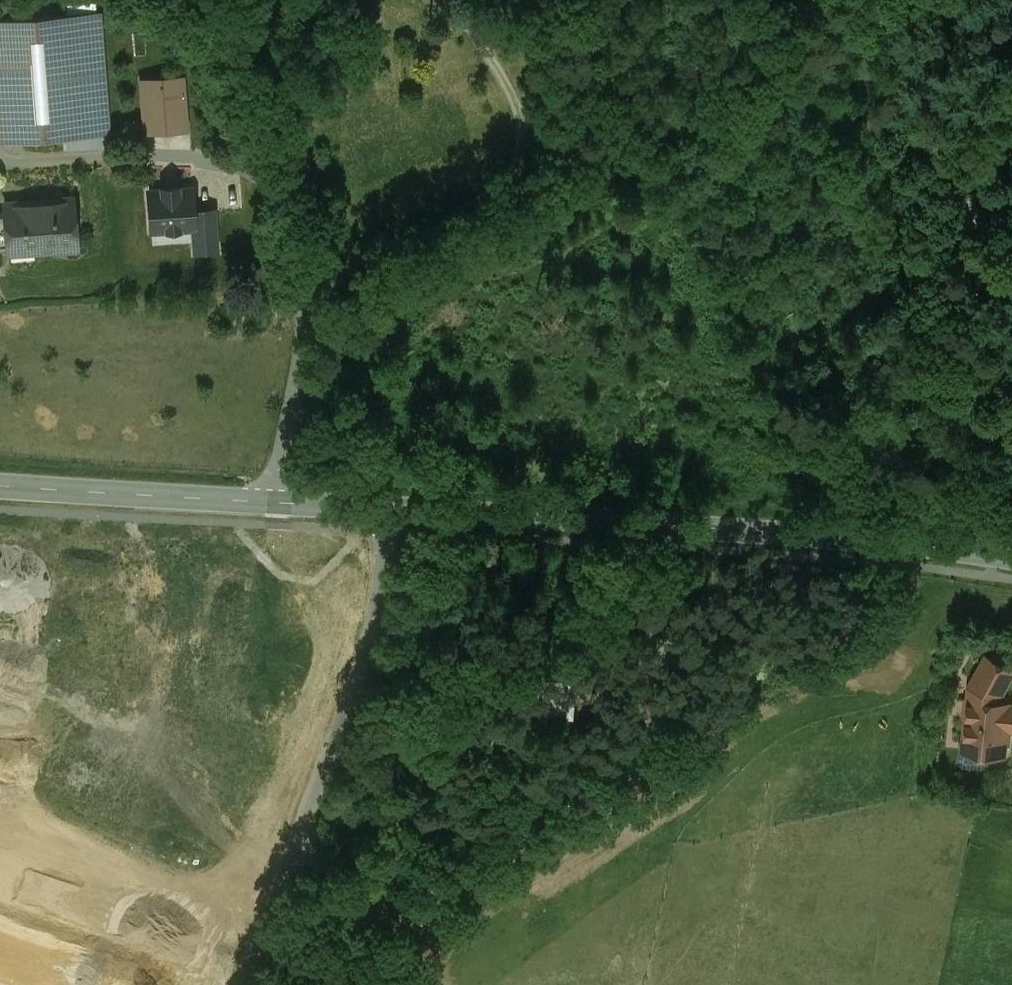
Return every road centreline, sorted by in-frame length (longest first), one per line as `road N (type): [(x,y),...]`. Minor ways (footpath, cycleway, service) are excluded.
road 1 (track): [(584,0),(601,56),(630,111),(633,146),(598,224),(453,302),(408,372),(322,462),(280,471)]
road 2 (tertiary): [(379,508),(822,536),(1011,557)]
road 3 (track): [(983,552),(987,380),(971,206),(931,106),(845,0)]
road 4 (track): [(218,0),(311,296),(273,504)]
road 5 (residential): [(379,508),(367,644),(241,984)]
road 6 (track): [(293,844),(376,913),(401,923),(449,920),(504,879),(518,836),(540,806),(632,758),(653,728)]
road 7 (track): [(306,281),(467,198),(507,163),(518,112),(457,0)]
road 8 (tertiary): [(0,487),(379,508)]

